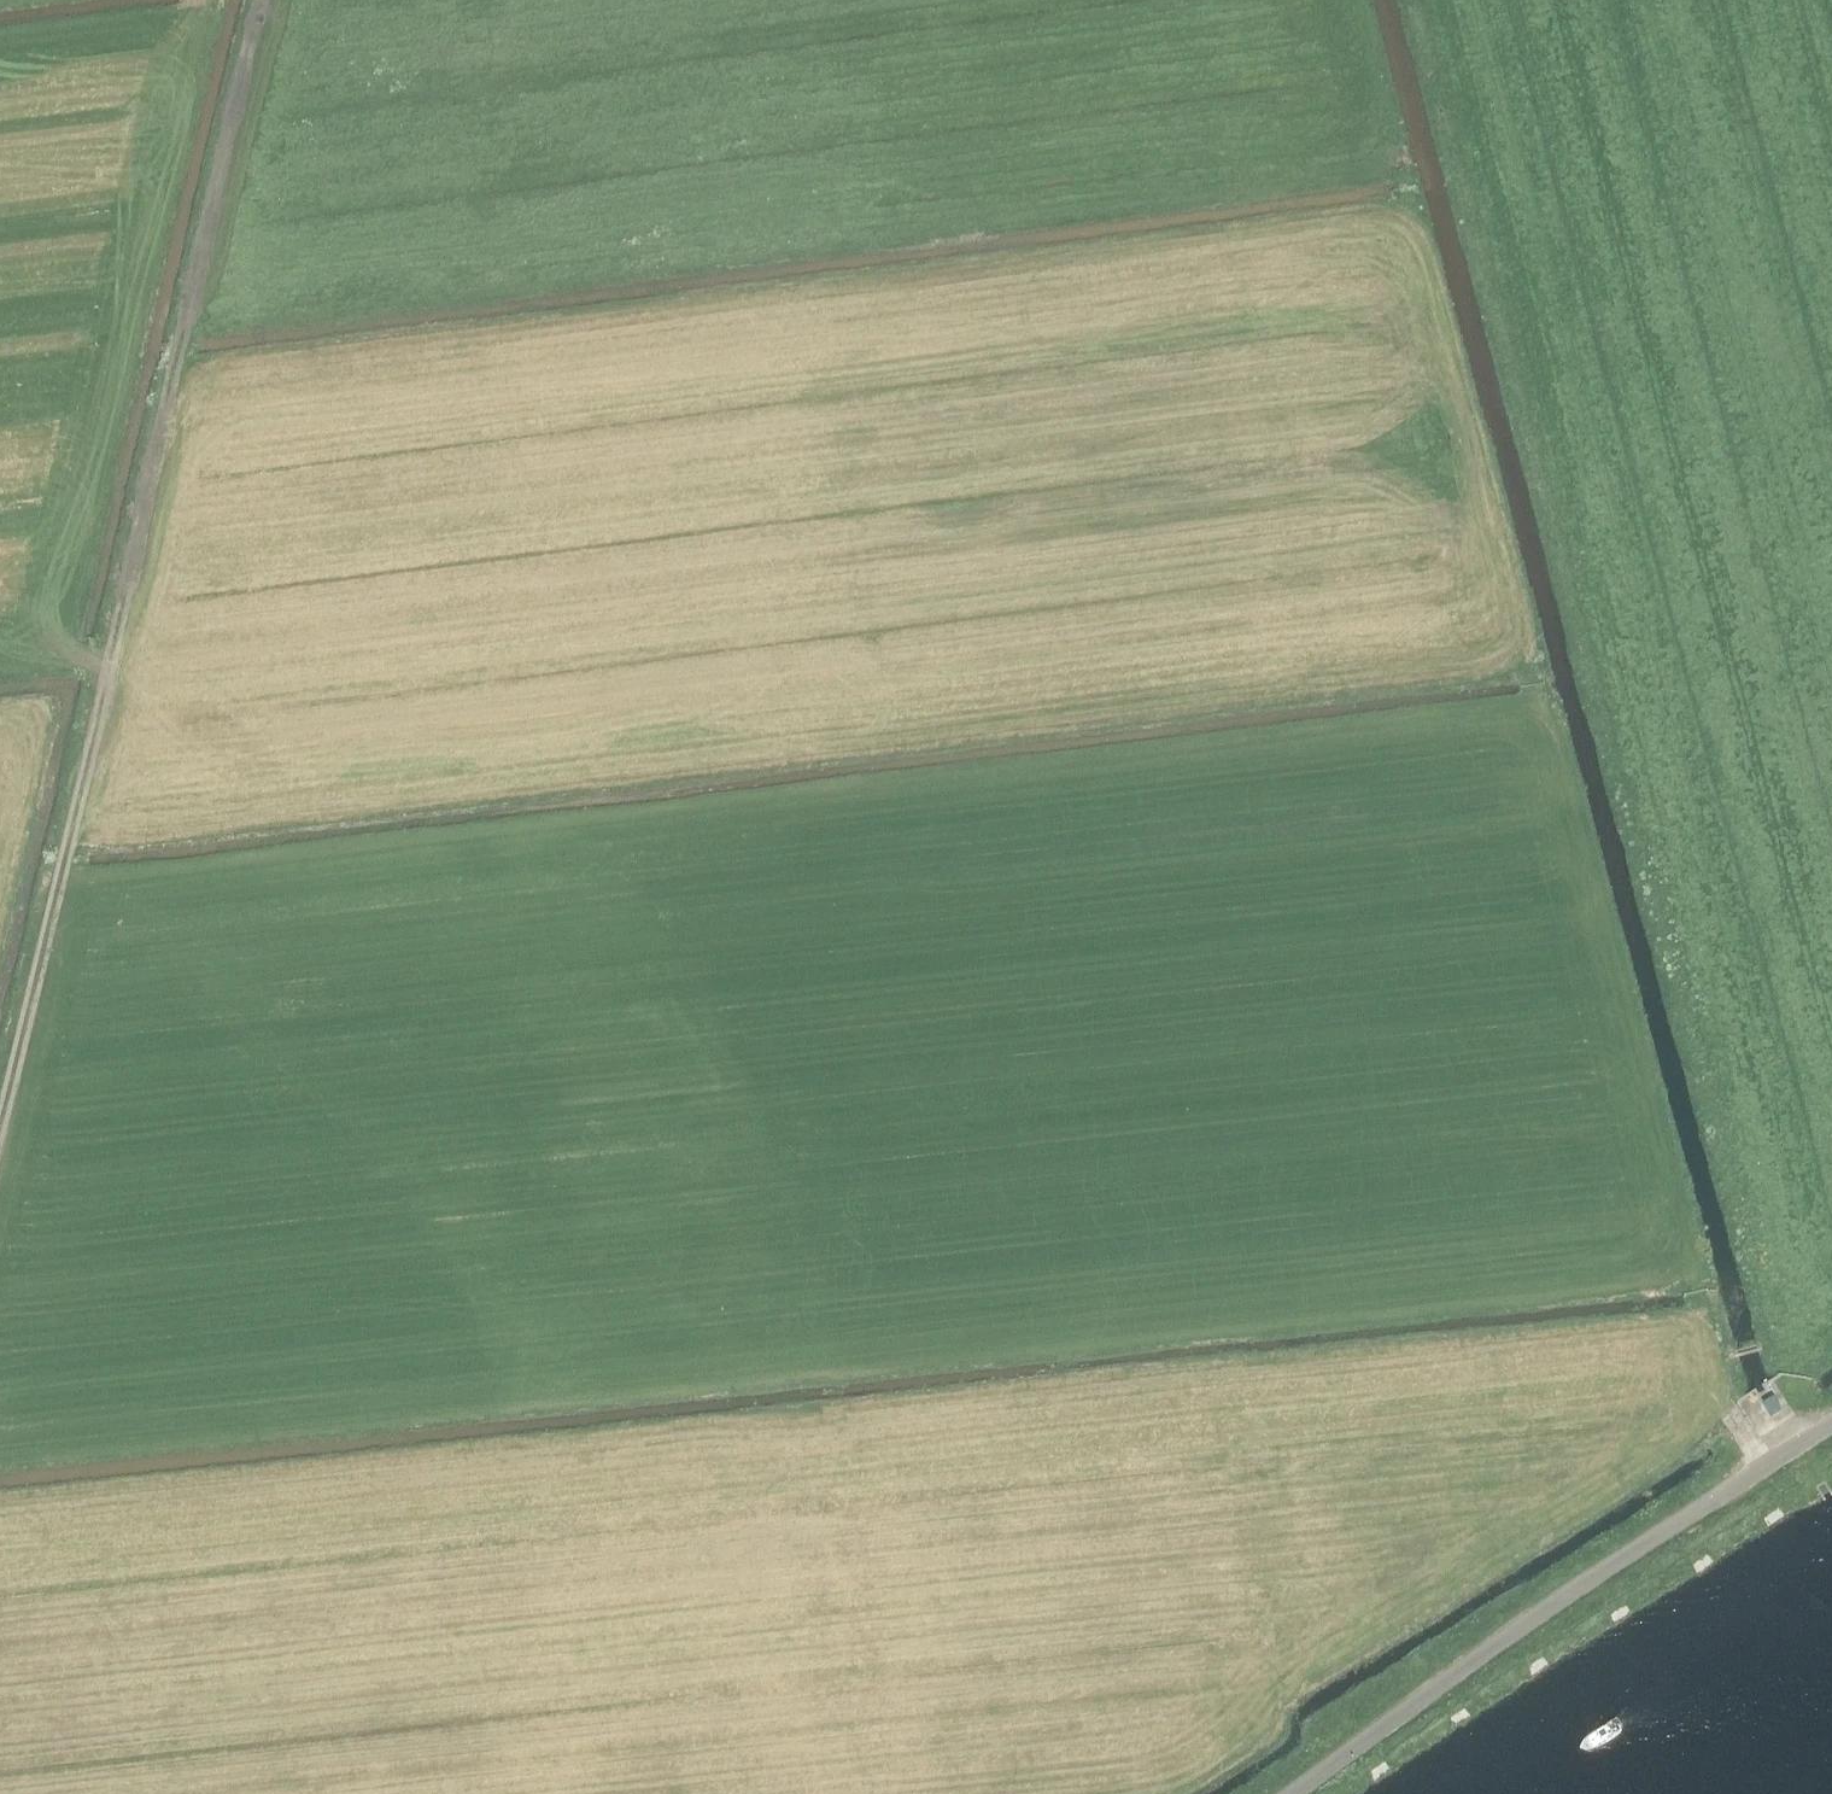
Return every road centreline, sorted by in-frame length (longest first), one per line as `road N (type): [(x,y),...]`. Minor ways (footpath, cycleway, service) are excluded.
road 1 (unclassified): [(1291,1793),(1504,1636),(1831,1425)]

